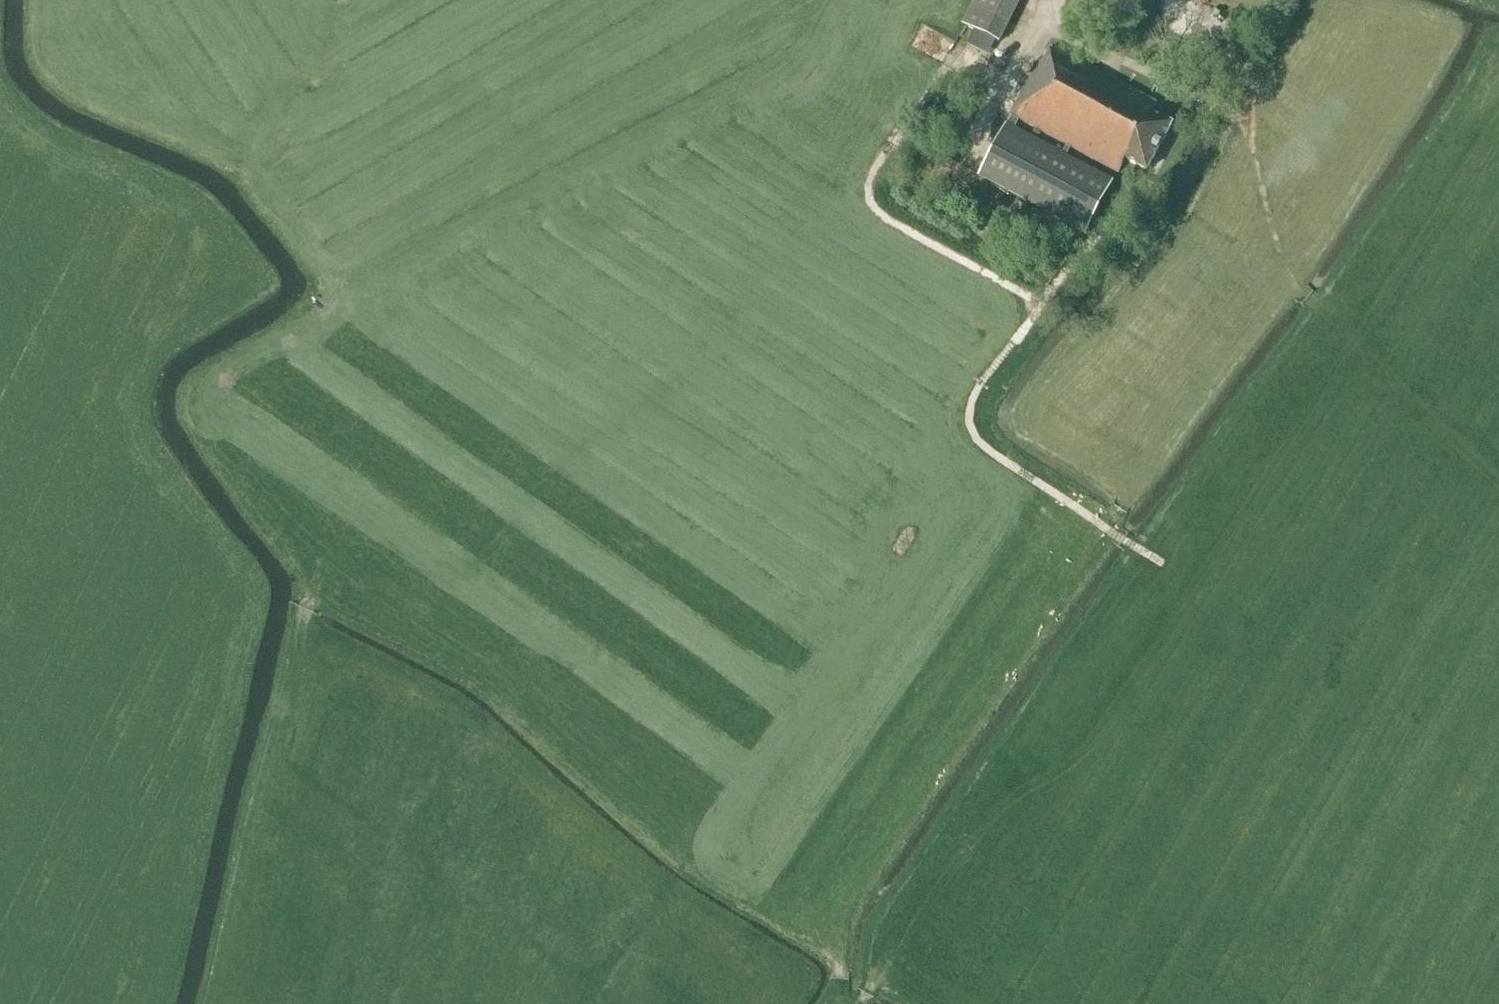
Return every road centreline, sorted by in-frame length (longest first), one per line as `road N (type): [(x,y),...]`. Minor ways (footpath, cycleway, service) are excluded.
road 1 (track): [(1162,563),(988,450),(969,421),(977,390),(1103,224)]
road 2 (track): [(1042,305),(892,222),(872,202),(873,170),(953,54)]

